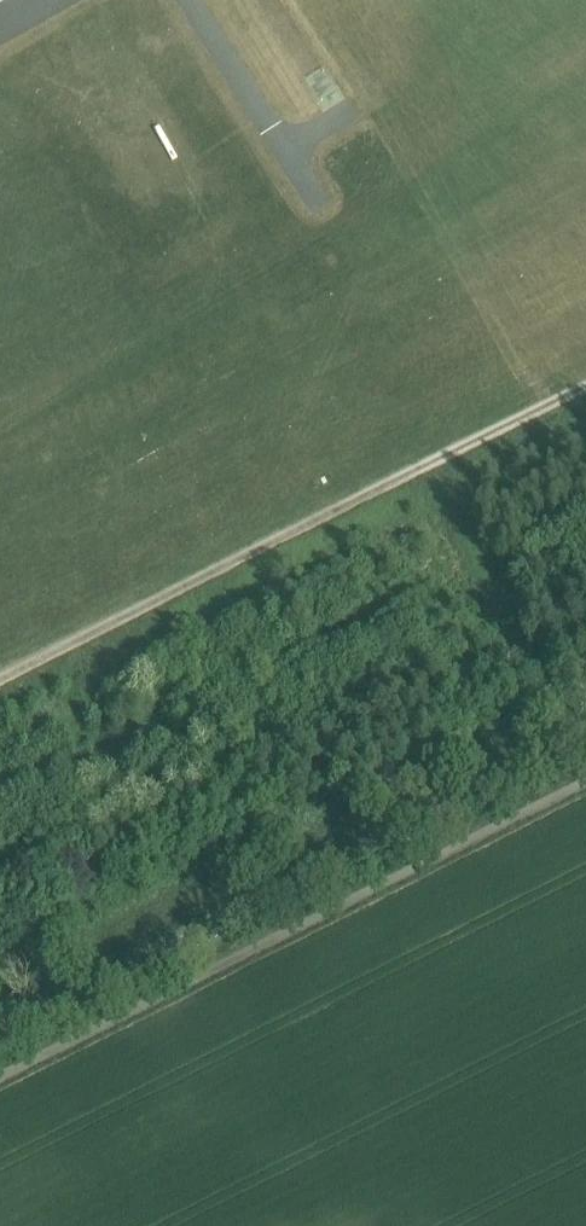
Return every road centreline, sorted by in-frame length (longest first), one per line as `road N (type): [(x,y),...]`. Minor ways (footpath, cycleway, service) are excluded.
road 1 (track): [(585,388),(0,680)]
road 2 (track): [(572,748),(429,467)]

